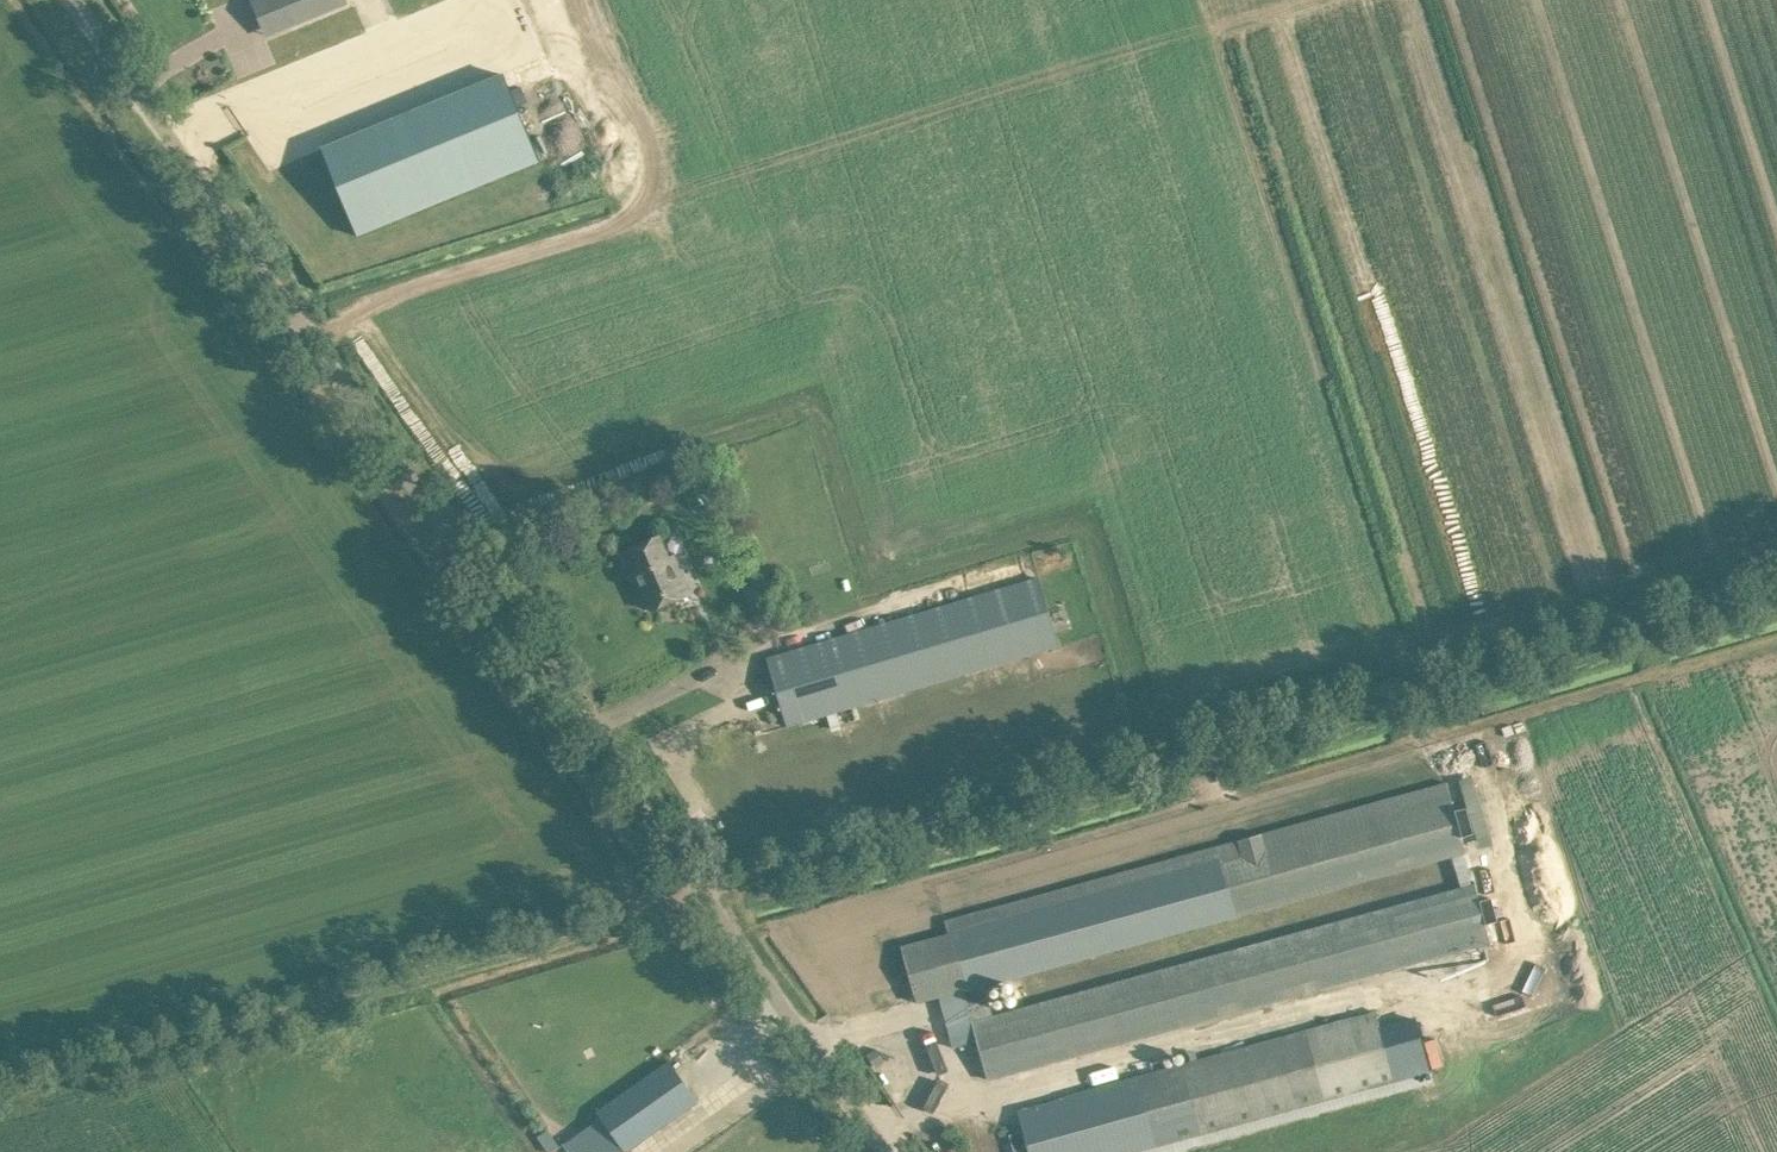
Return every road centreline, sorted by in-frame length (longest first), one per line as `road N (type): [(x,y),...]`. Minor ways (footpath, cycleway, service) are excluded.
road 1 (track): [(0,1102),(1776,602)]
road 2 (unclassified): [(865,1151),(66,0)]

